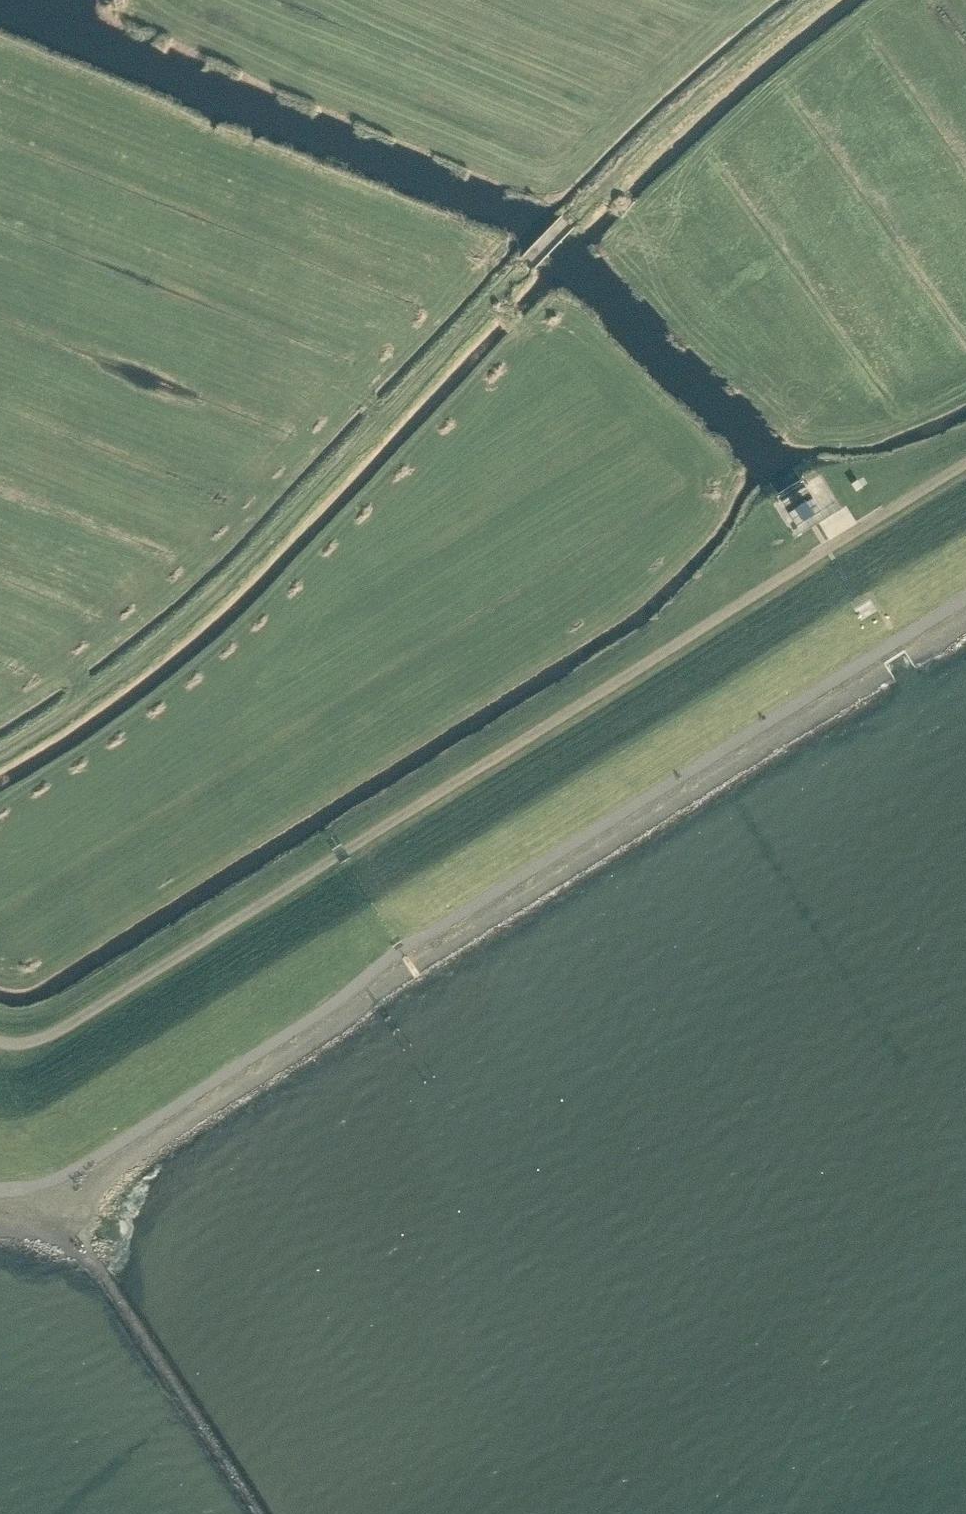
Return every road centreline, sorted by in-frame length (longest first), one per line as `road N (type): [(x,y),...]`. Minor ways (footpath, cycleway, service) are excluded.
road 1 (track): [(569,223),(232,580),(151,653),(0,758)]
road 2 (track): [(569,223),(818,0)]

